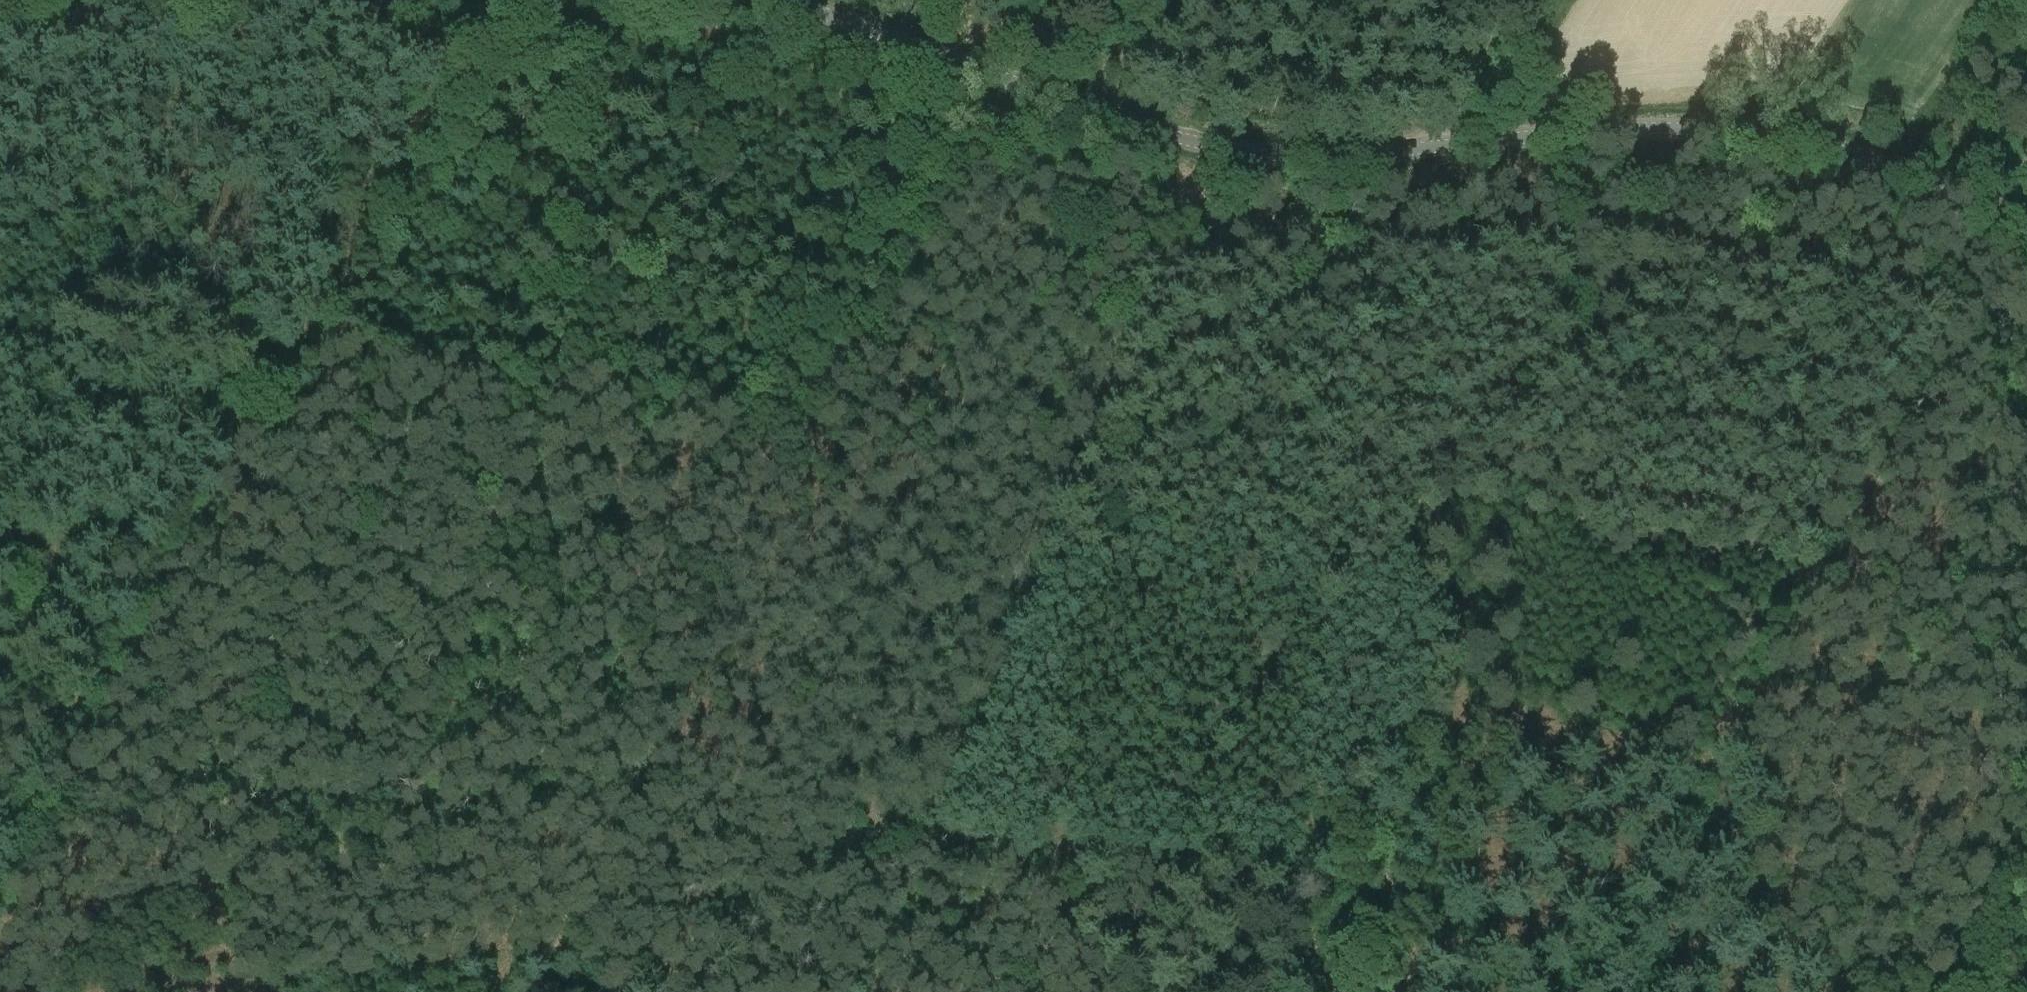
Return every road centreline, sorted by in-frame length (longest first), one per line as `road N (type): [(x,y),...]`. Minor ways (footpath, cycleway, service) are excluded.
road 1 (tertiary): [(2026,224),(1898,165),(1780,139),(1673,128),(1368,160),(1262,157),(1102,118),(773,0)]
road 2 (track): [(2026,866),(1971,930),(1942,991)]

